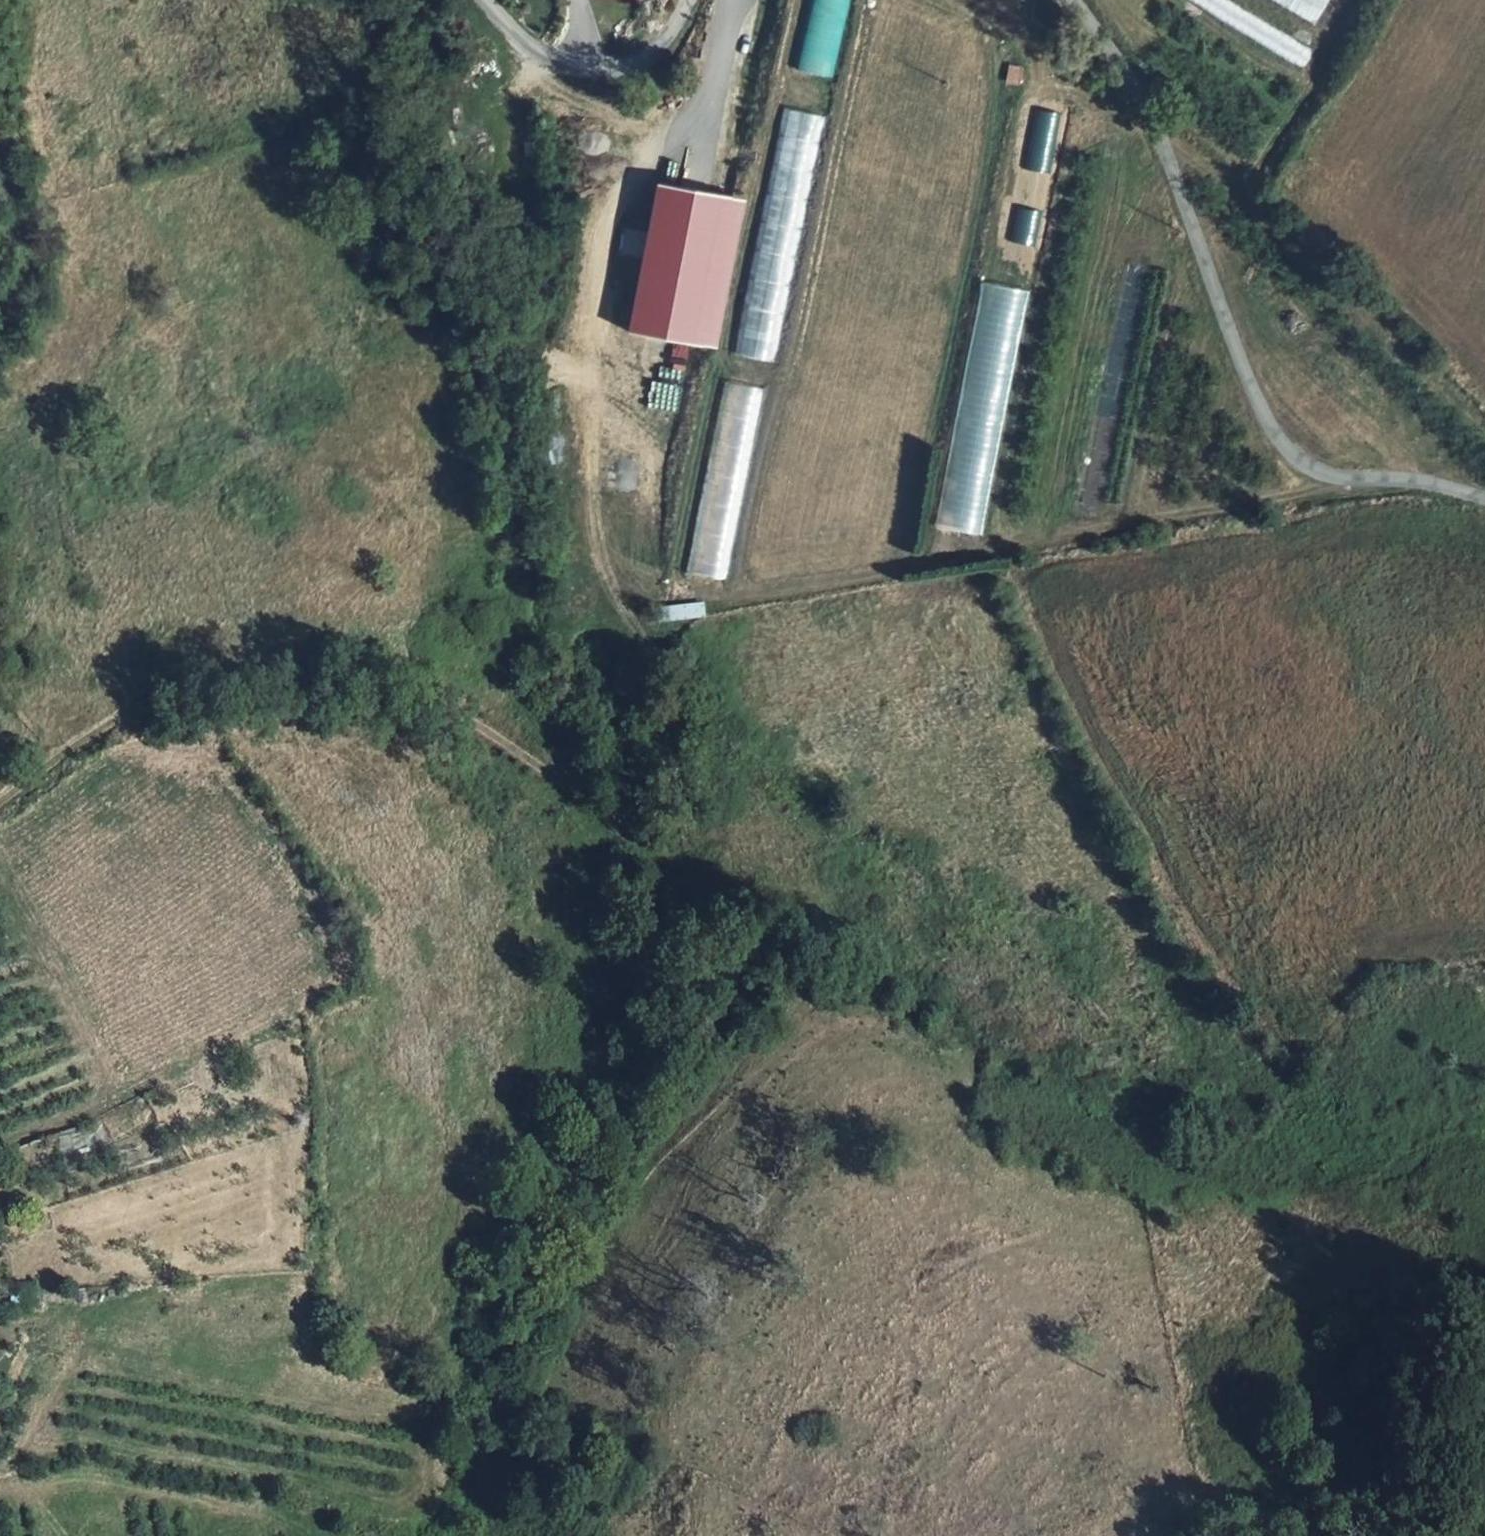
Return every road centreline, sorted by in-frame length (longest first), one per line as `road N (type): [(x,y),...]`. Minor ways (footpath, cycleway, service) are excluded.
road 1 (unclassified): [(1484,502),(1437,487),(1329,479),(1295,459),(1267,416),(1166,144),(1074,0)]
road 2 (unclassified): [(693,0),(650,62),(618,72),(575,70),(537,54),(486,0)]

